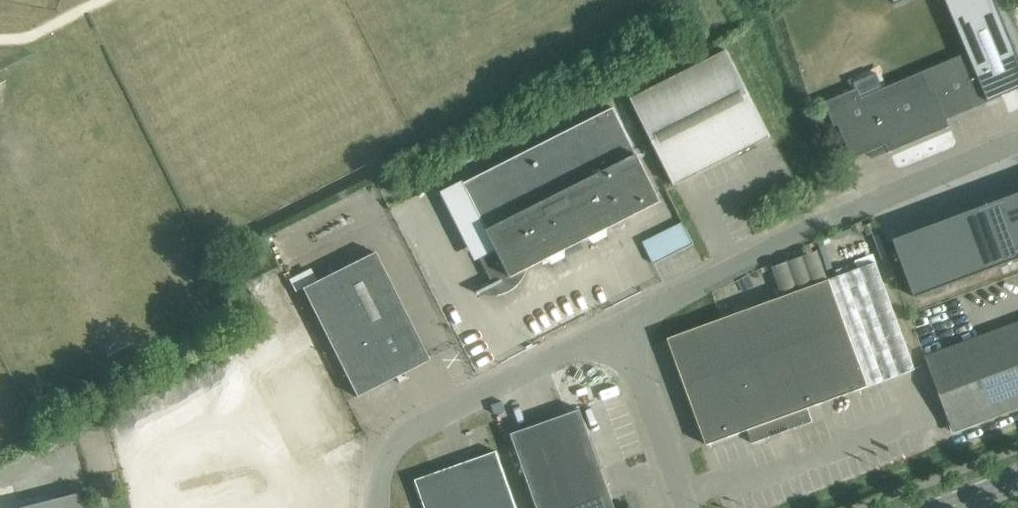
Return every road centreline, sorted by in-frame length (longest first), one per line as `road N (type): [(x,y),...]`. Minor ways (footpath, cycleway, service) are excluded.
road 1 (residential): [(614,325),(1017,140)]
road 2 (residential): [(378,507),(387,458),(412,429),(614,325)]
road 3 (residential): [(687,507),(614,325)]

